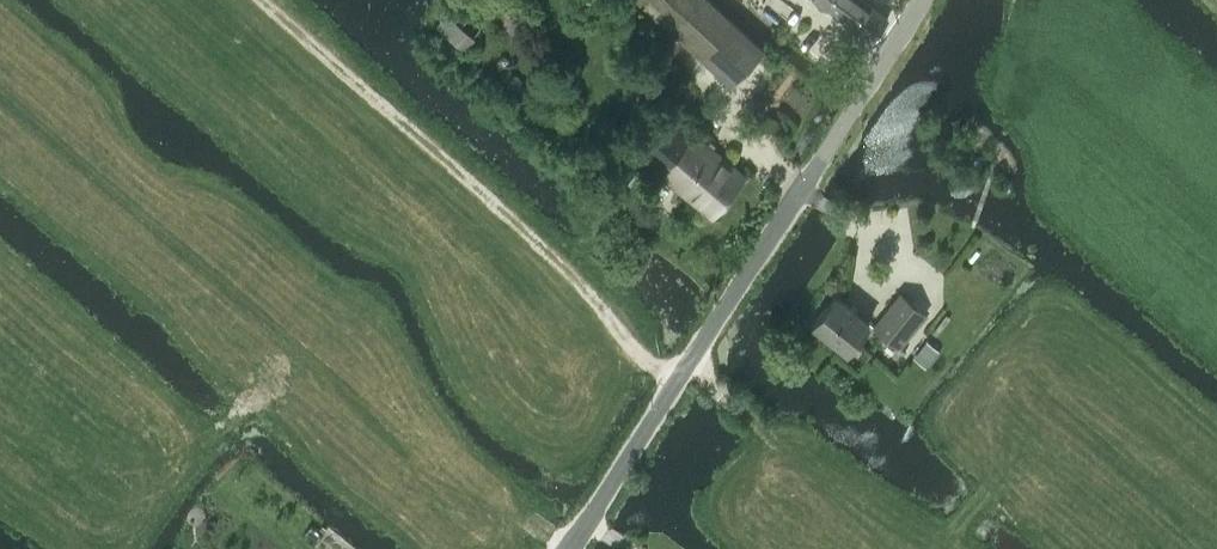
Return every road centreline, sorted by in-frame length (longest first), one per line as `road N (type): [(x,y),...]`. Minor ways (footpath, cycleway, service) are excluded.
road 1 (unclassified): [(569,548),(921,0)]
road 2 (track): [(676,385),(555,257),(264,0)]

